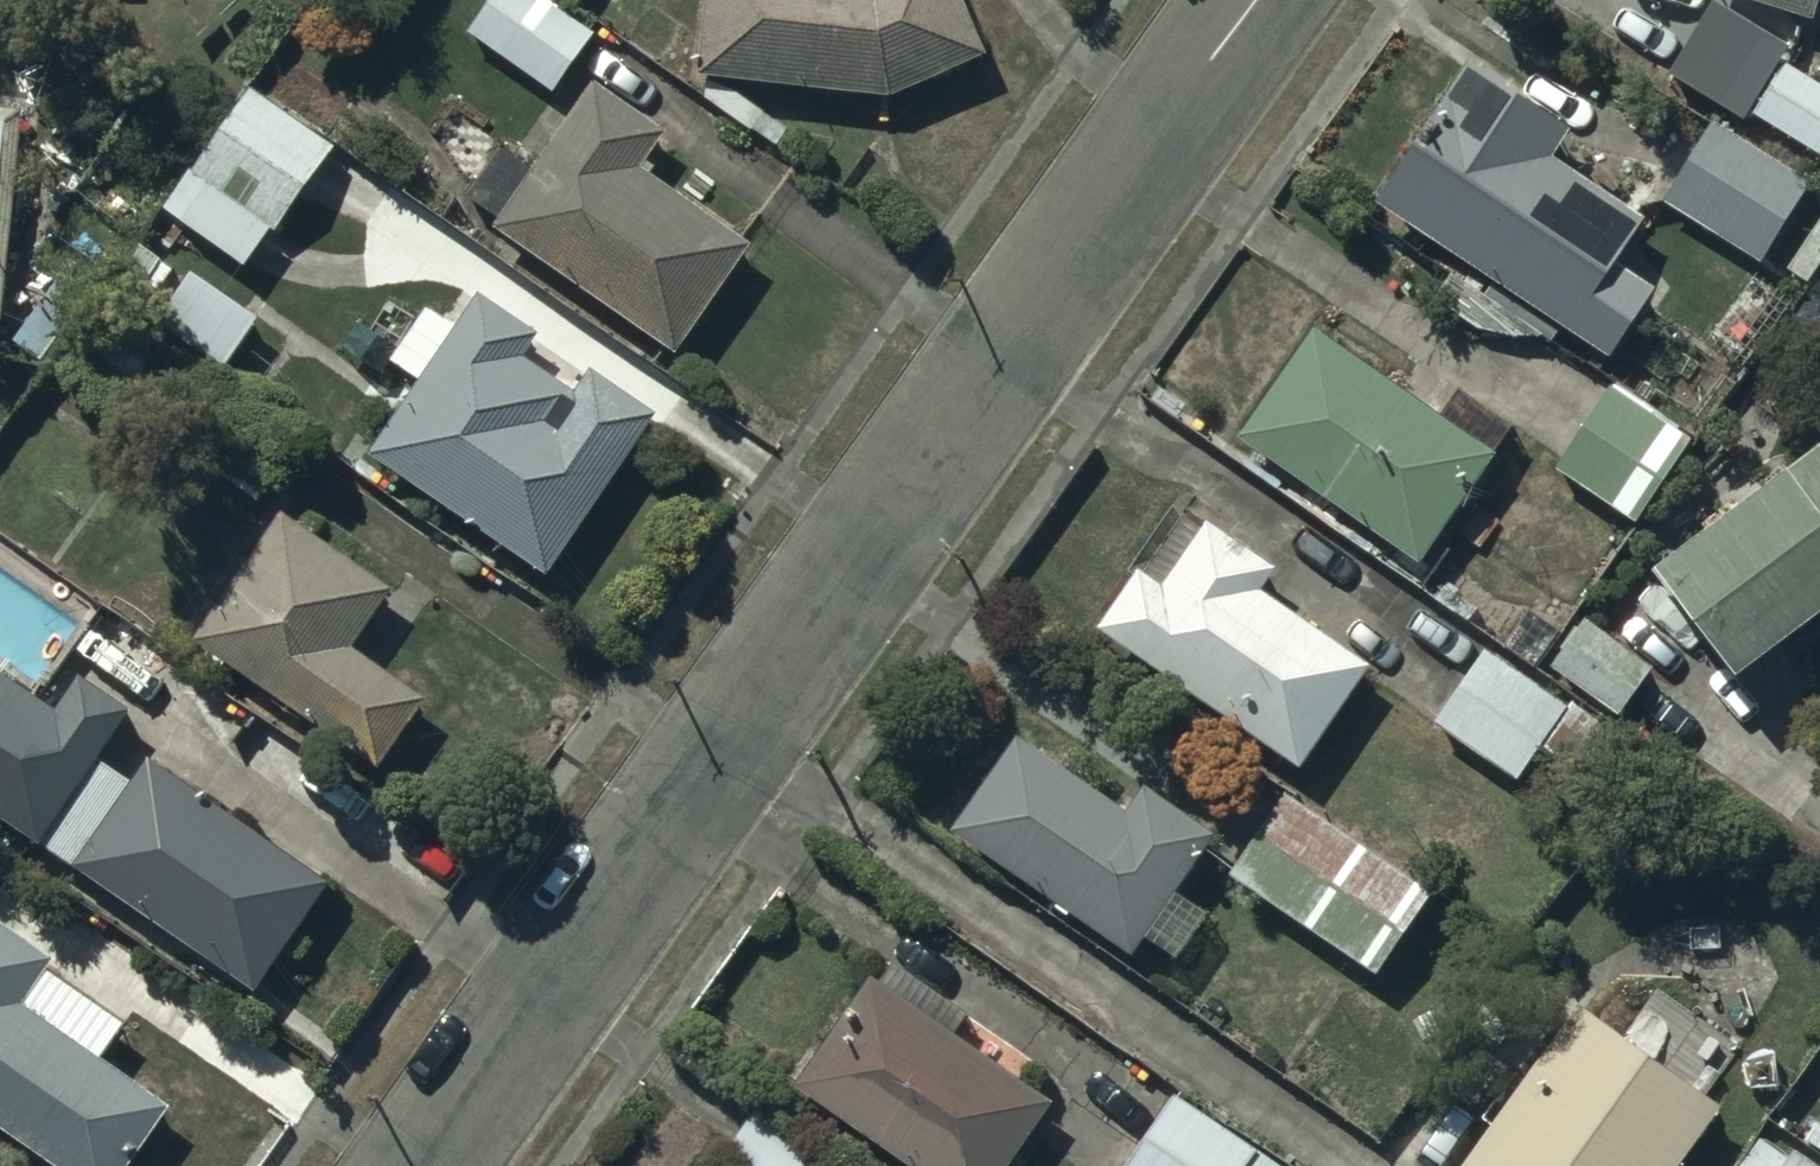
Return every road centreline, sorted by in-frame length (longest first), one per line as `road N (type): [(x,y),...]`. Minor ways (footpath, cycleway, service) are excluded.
road 1 (residential): [(424,1165),(1255,0)]

